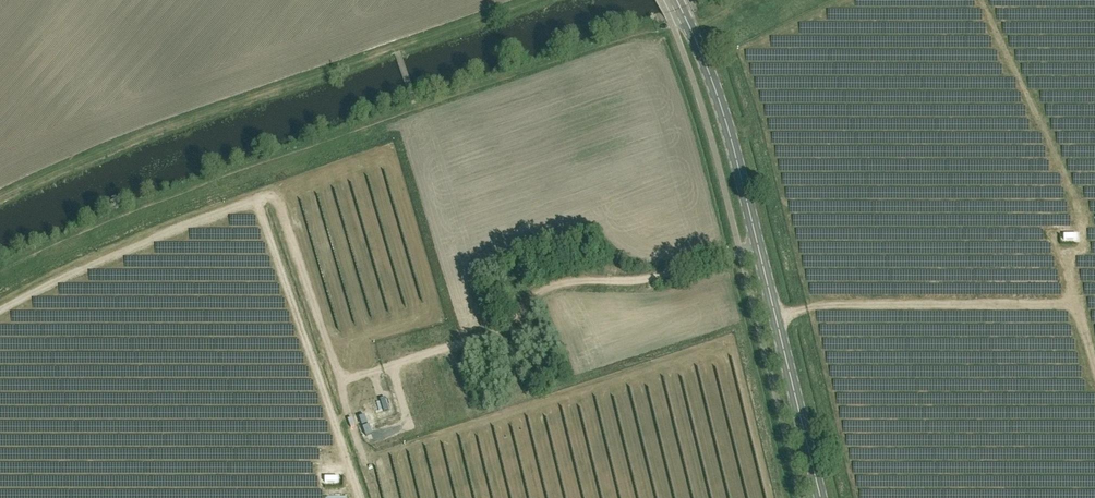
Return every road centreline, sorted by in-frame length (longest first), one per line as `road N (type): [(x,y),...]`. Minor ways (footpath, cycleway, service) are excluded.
road 1 (tertiary): [(820,497),(725,118),(676,0)]

